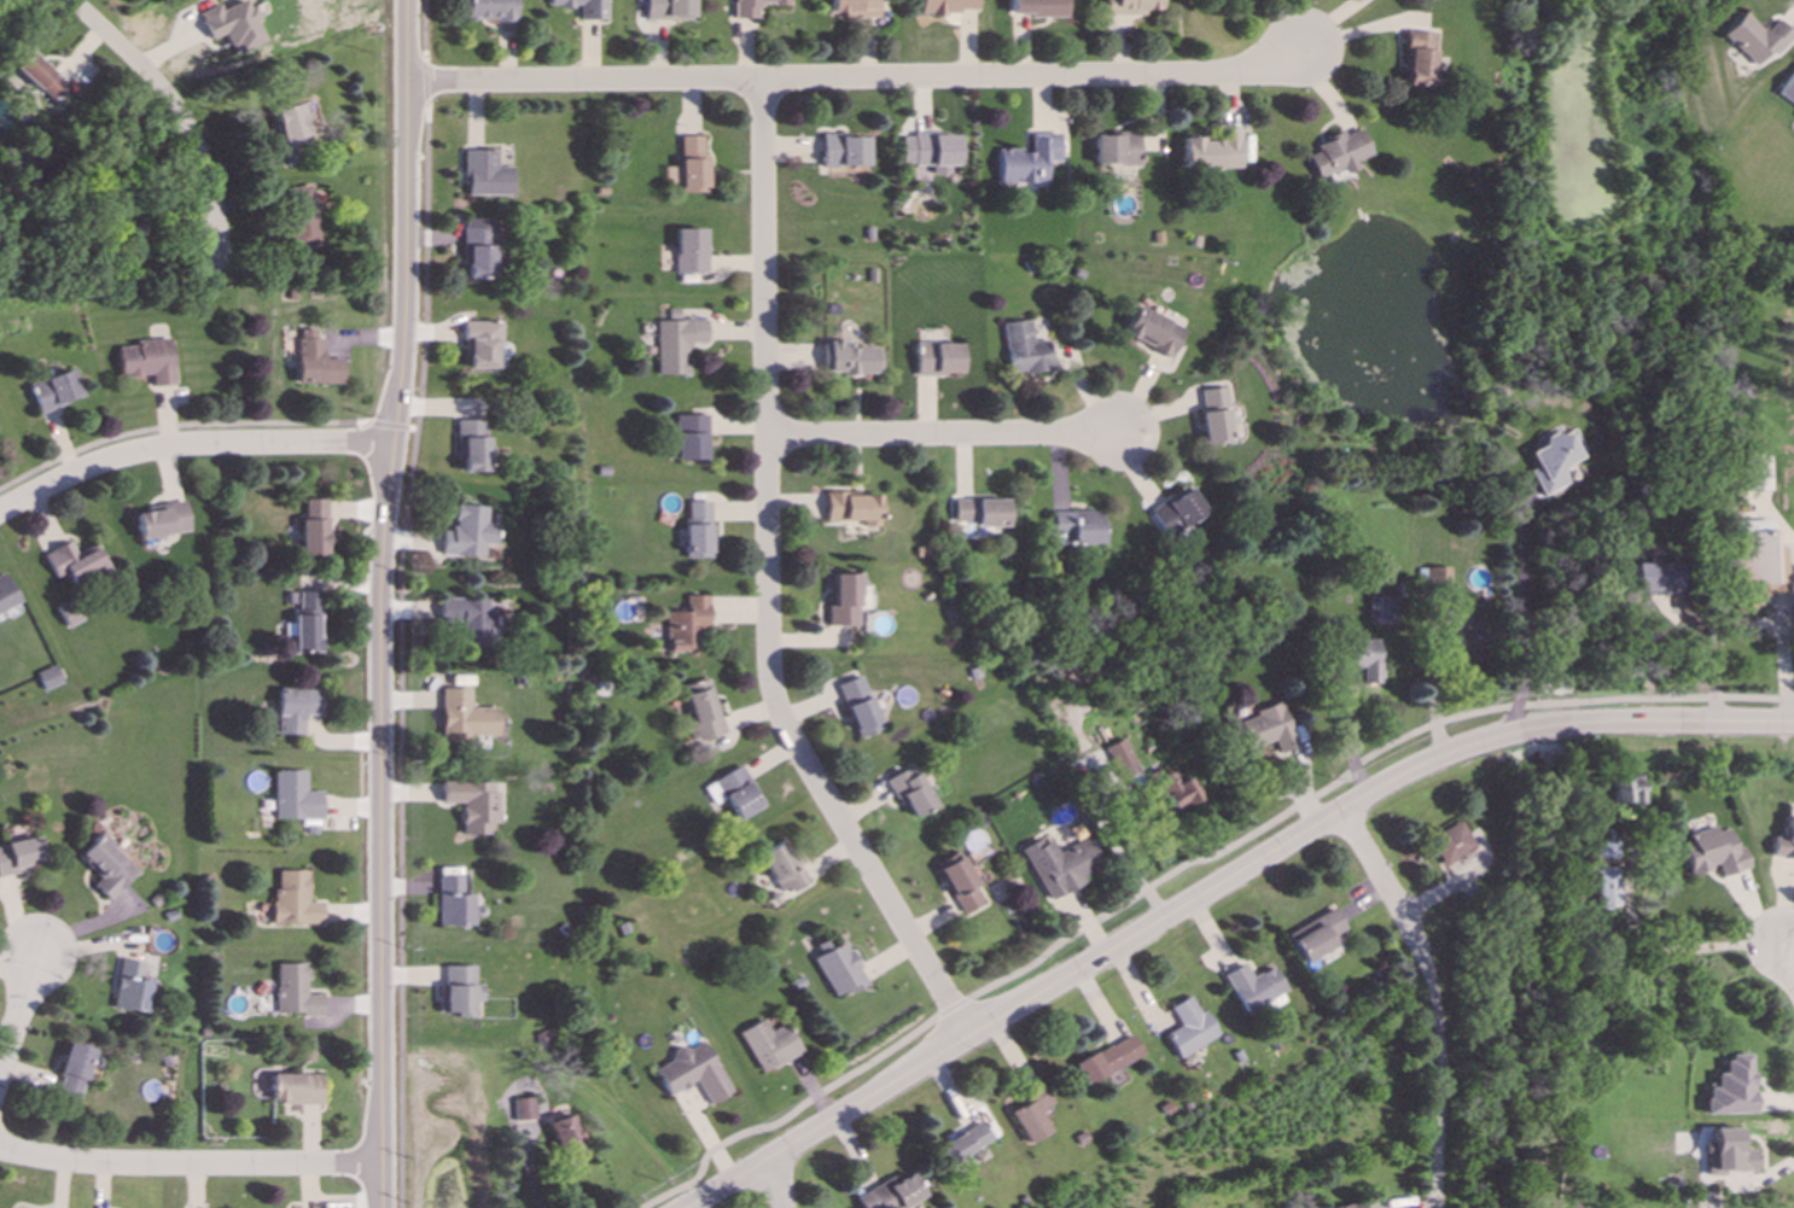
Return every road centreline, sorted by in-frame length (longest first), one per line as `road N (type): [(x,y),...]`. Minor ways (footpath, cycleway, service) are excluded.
road 1 (tertiary): [(1793,723),(1566,725),(1514,734),(1400,776),(688,1207)]
road 2 (residential): [(407,0),(407,286),(383,573),(381,1207)]
road 3 (residential): [(963,1040),(805,765),(771,687),(763,80)]
road 4 (residential): [(407,83),(1212,75),(1295,49)]
road 5 (residential): [(1339,811),(1426,962),(1437,1002),(1438,1207)]
road 6 (residential): [(395,443),(141,453),(0,512)]
road 7 (residential): [(381,1167),(134,1166),(0,1149)]
road 8 (residential): [(768,437),(1117,436)]
road 9 (residential): [(72,0),(162,89),(186,126),(211,197),(211,246)]

